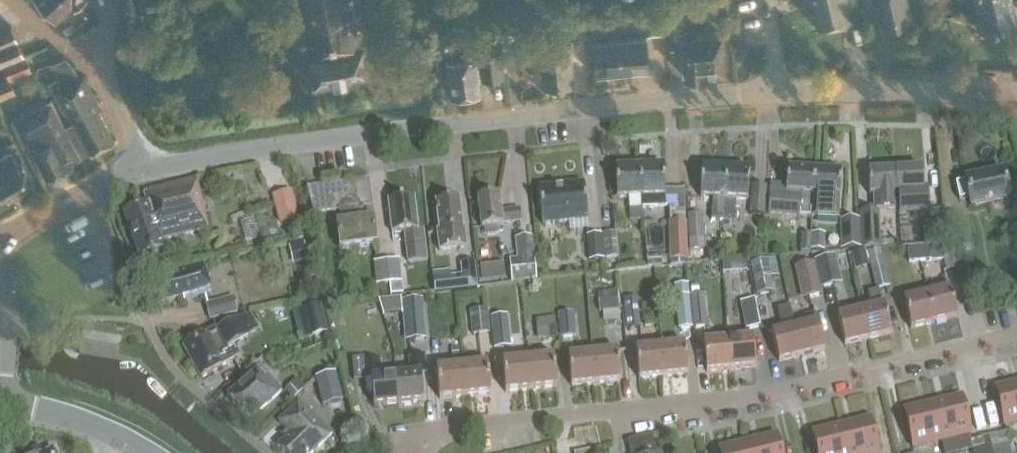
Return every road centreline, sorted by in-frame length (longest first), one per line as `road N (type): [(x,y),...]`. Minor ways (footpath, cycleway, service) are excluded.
road 1 (unclassified): [(141,166),(448,122),(780,89)]
road 2 (residential): [(417,452),(451,428),(743,399),(1016,331)]
road 3 (unclassified): [(780,89),(1016,88)]
road 4 (residential): [(267,452),(160,352),(126,270)]
road 5 (tertiary): [(150,452),(70,417),(1,399)]
road 6 (residential): [(141,166),(98,45)]

